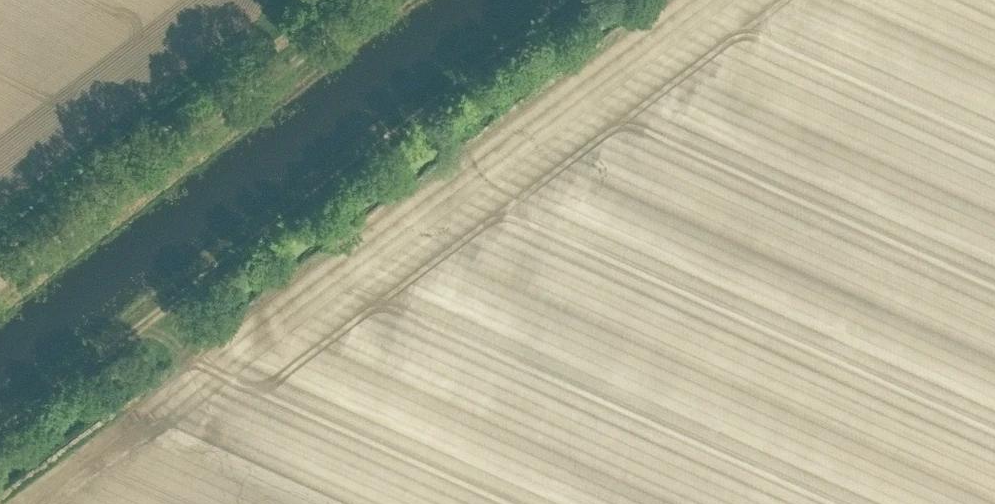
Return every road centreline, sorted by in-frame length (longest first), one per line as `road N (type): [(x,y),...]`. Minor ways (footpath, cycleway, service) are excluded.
road 1 (track): [(0,434),(577,0)]
road 2 (track): [(377,0),(0,283)]

